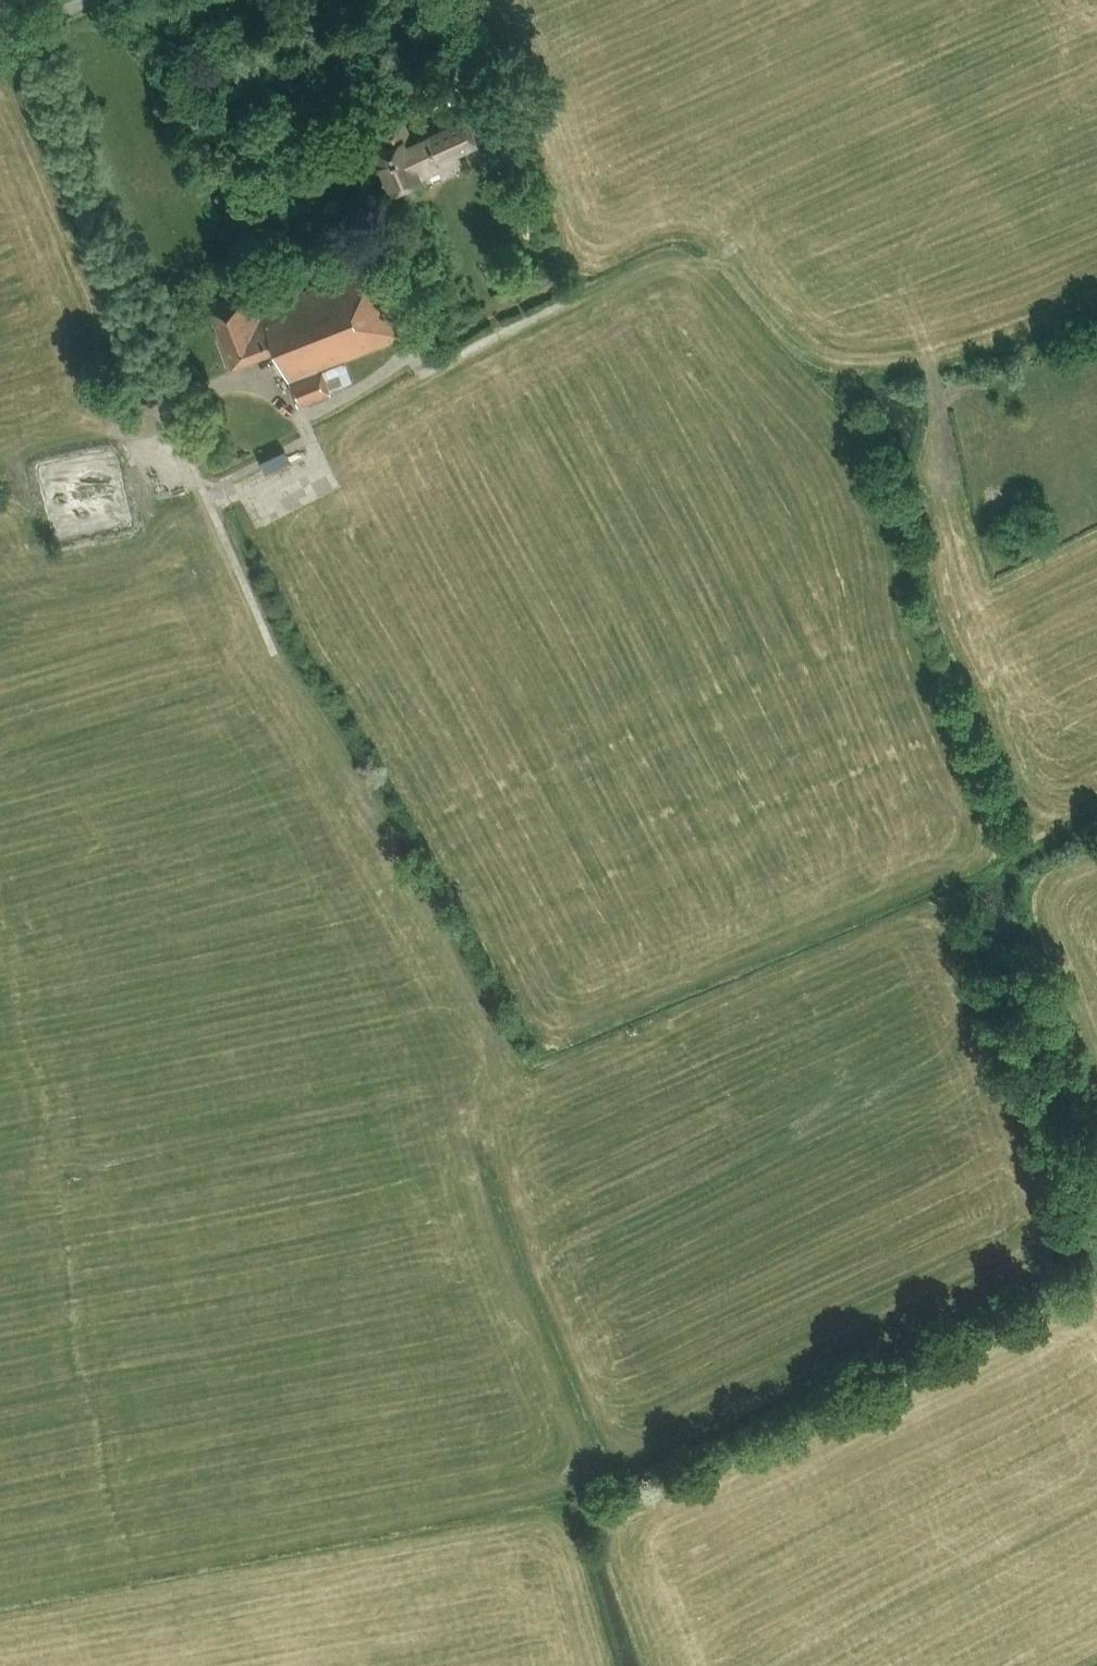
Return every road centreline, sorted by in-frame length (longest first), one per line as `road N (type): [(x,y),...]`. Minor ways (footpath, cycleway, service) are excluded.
road 1 (track): [(158,392),(272,647)]

